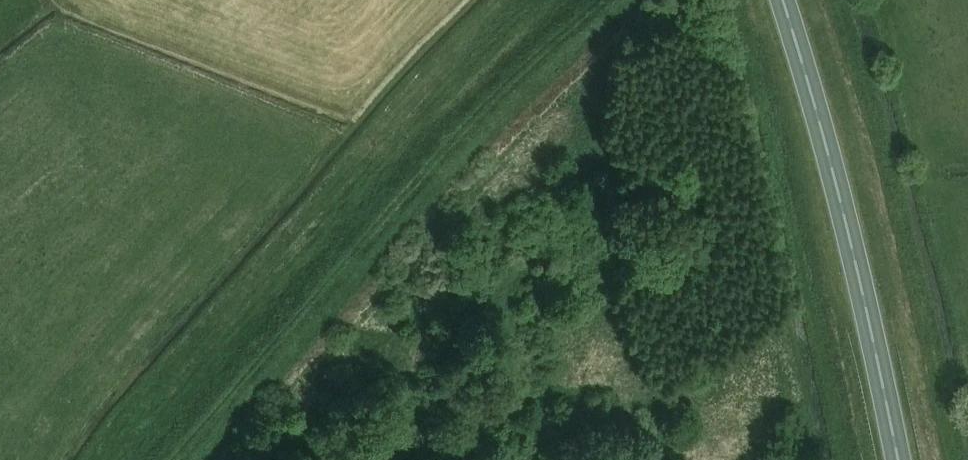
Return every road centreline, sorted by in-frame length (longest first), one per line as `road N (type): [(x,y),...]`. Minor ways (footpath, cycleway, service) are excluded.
road 1 (trunk): [(888,459),(849,280),(770,0)]

